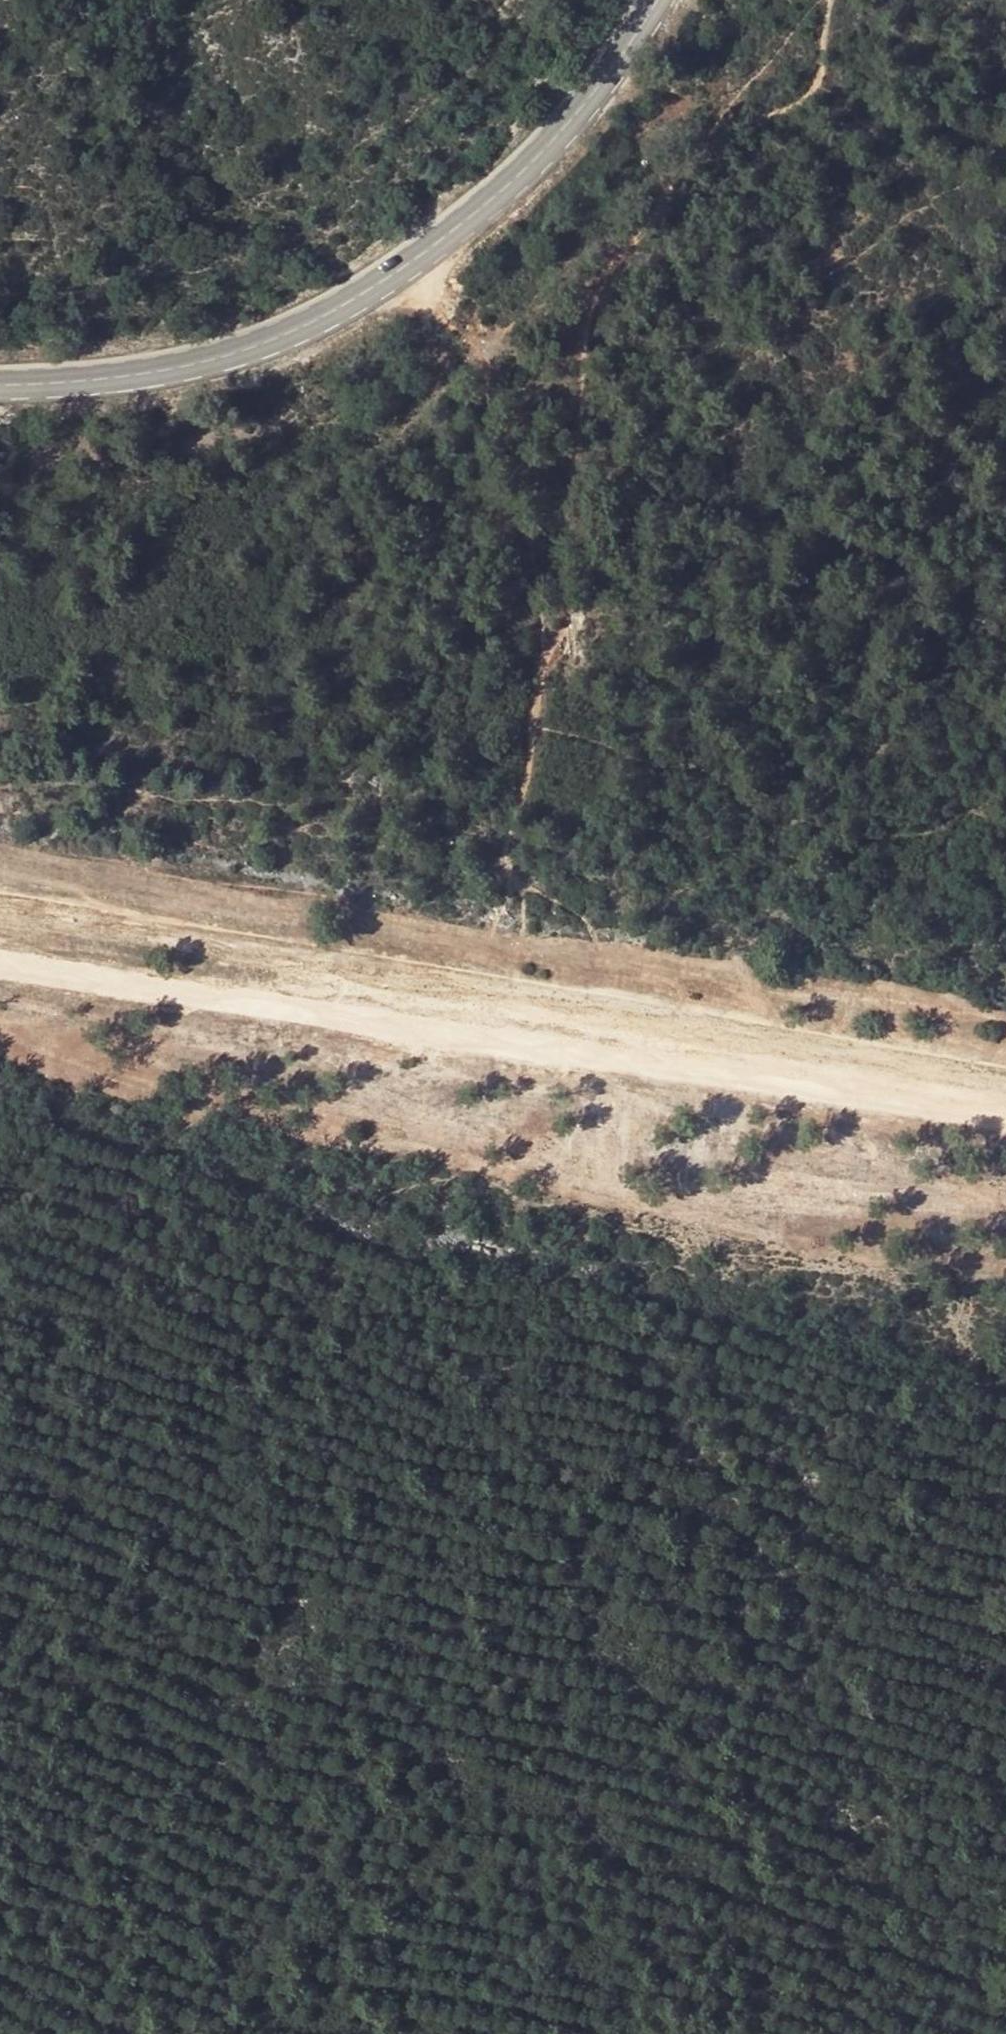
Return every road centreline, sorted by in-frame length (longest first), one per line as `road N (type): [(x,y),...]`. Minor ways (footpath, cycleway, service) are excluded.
road 1 (track): [(0,958),(1005,1111)]
road 2 (secondary): [(657,0),(590,97),(528,166),(430,248),(340,308),(221,358),(116,378),(0,385)]

